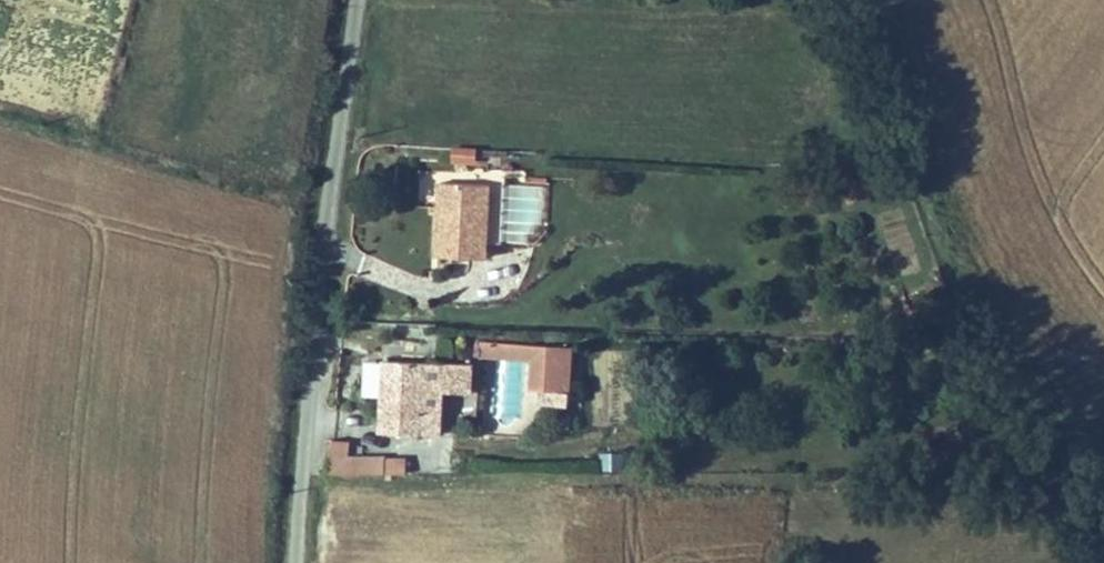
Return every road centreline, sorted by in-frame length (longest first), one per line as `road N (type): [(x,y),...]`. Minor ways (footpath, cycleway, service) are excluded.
road 1 (unclassified): [(352,0),(302,465),(300,562)]

